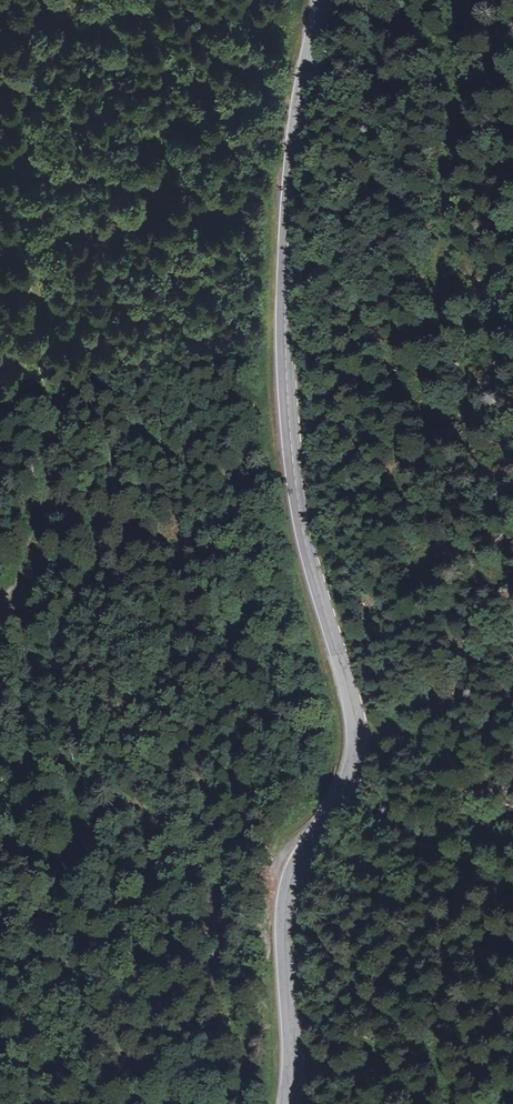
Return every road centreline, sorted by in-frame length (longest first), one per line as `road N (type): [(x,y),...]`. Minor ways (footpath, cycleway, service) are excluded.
road 1 (secondary): [(322,0),(291,178),(285,390),(294,486),(353,753),(284,907),(287,1103)]

